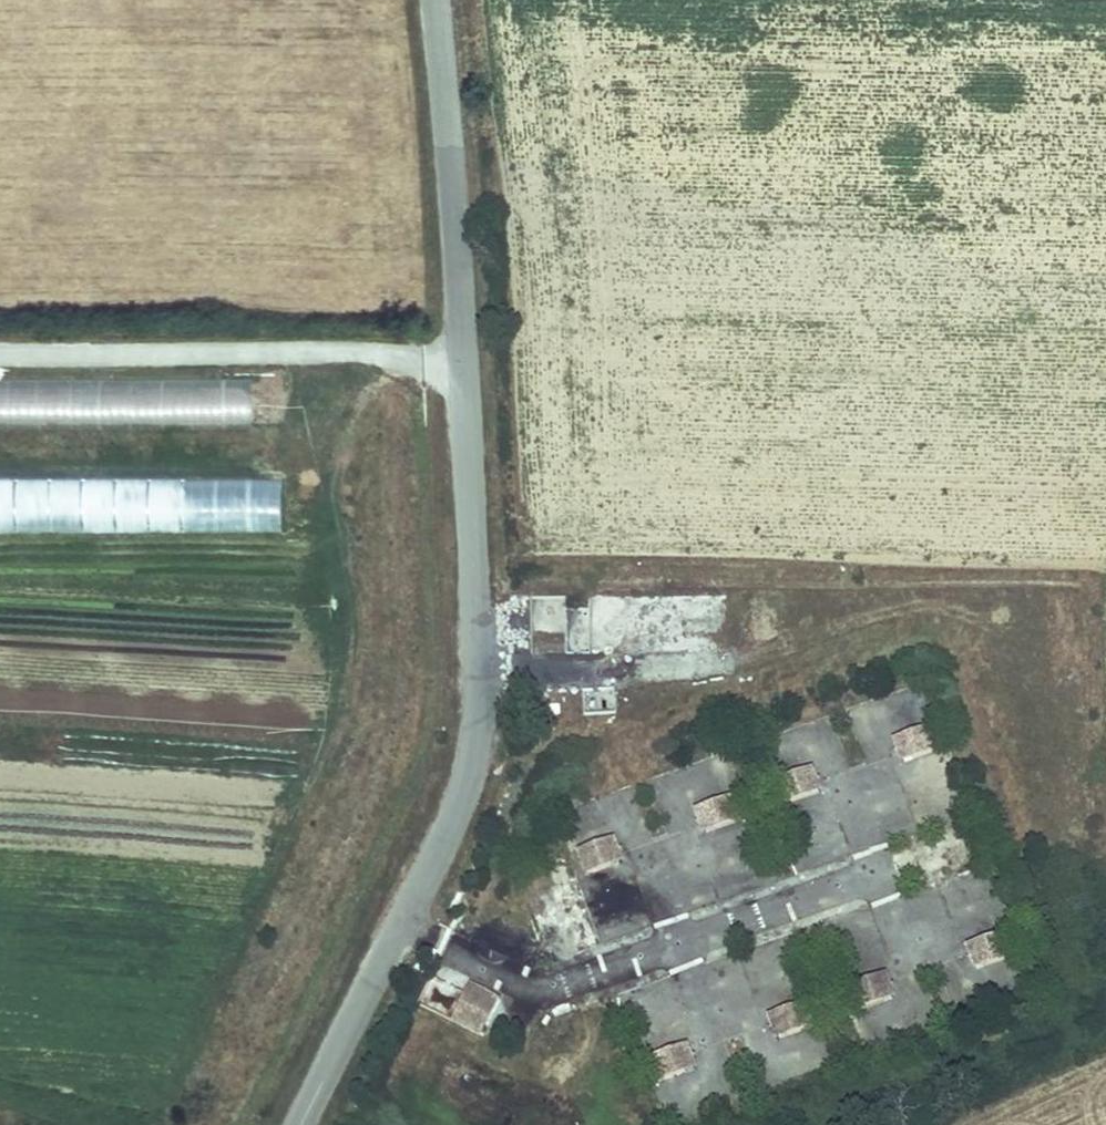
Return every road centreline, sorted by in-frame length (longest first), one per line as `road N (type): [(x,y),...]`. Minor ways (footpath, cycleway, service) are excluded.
road 1 (unclassified): [(300,1124),(458,807),(473,759),(482,677),(477,563),(433,0)]

